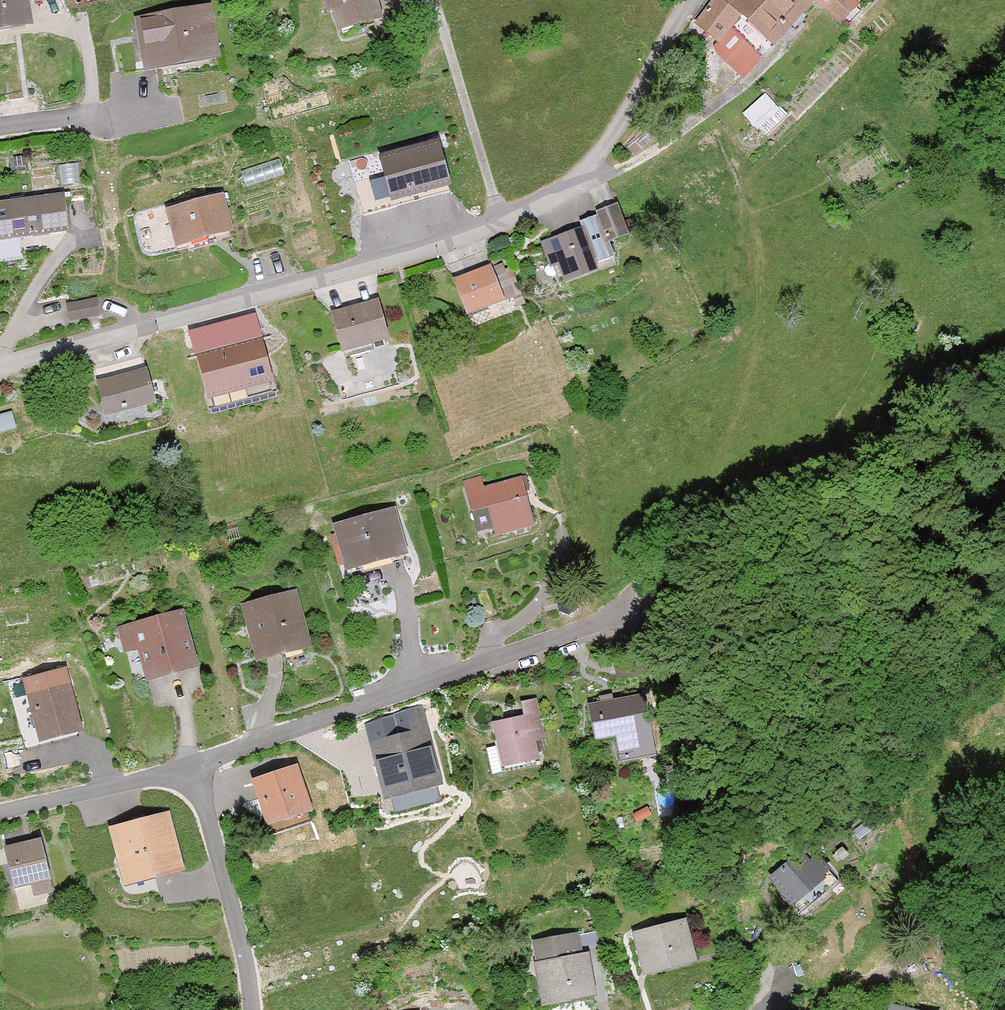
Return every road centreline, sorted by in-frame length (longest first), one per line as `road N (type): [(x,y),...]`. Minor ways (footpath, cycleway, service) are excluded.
road 1 (residential): [(0,366),(465,238),(564,189),(599,155),(688,0)]
road 2 (residential): [(0,811),(192,766),(417,681),(613,621)]
road 3 (residential): [(0,124),(73,114),(90,102),(83,30),(45,10)]

